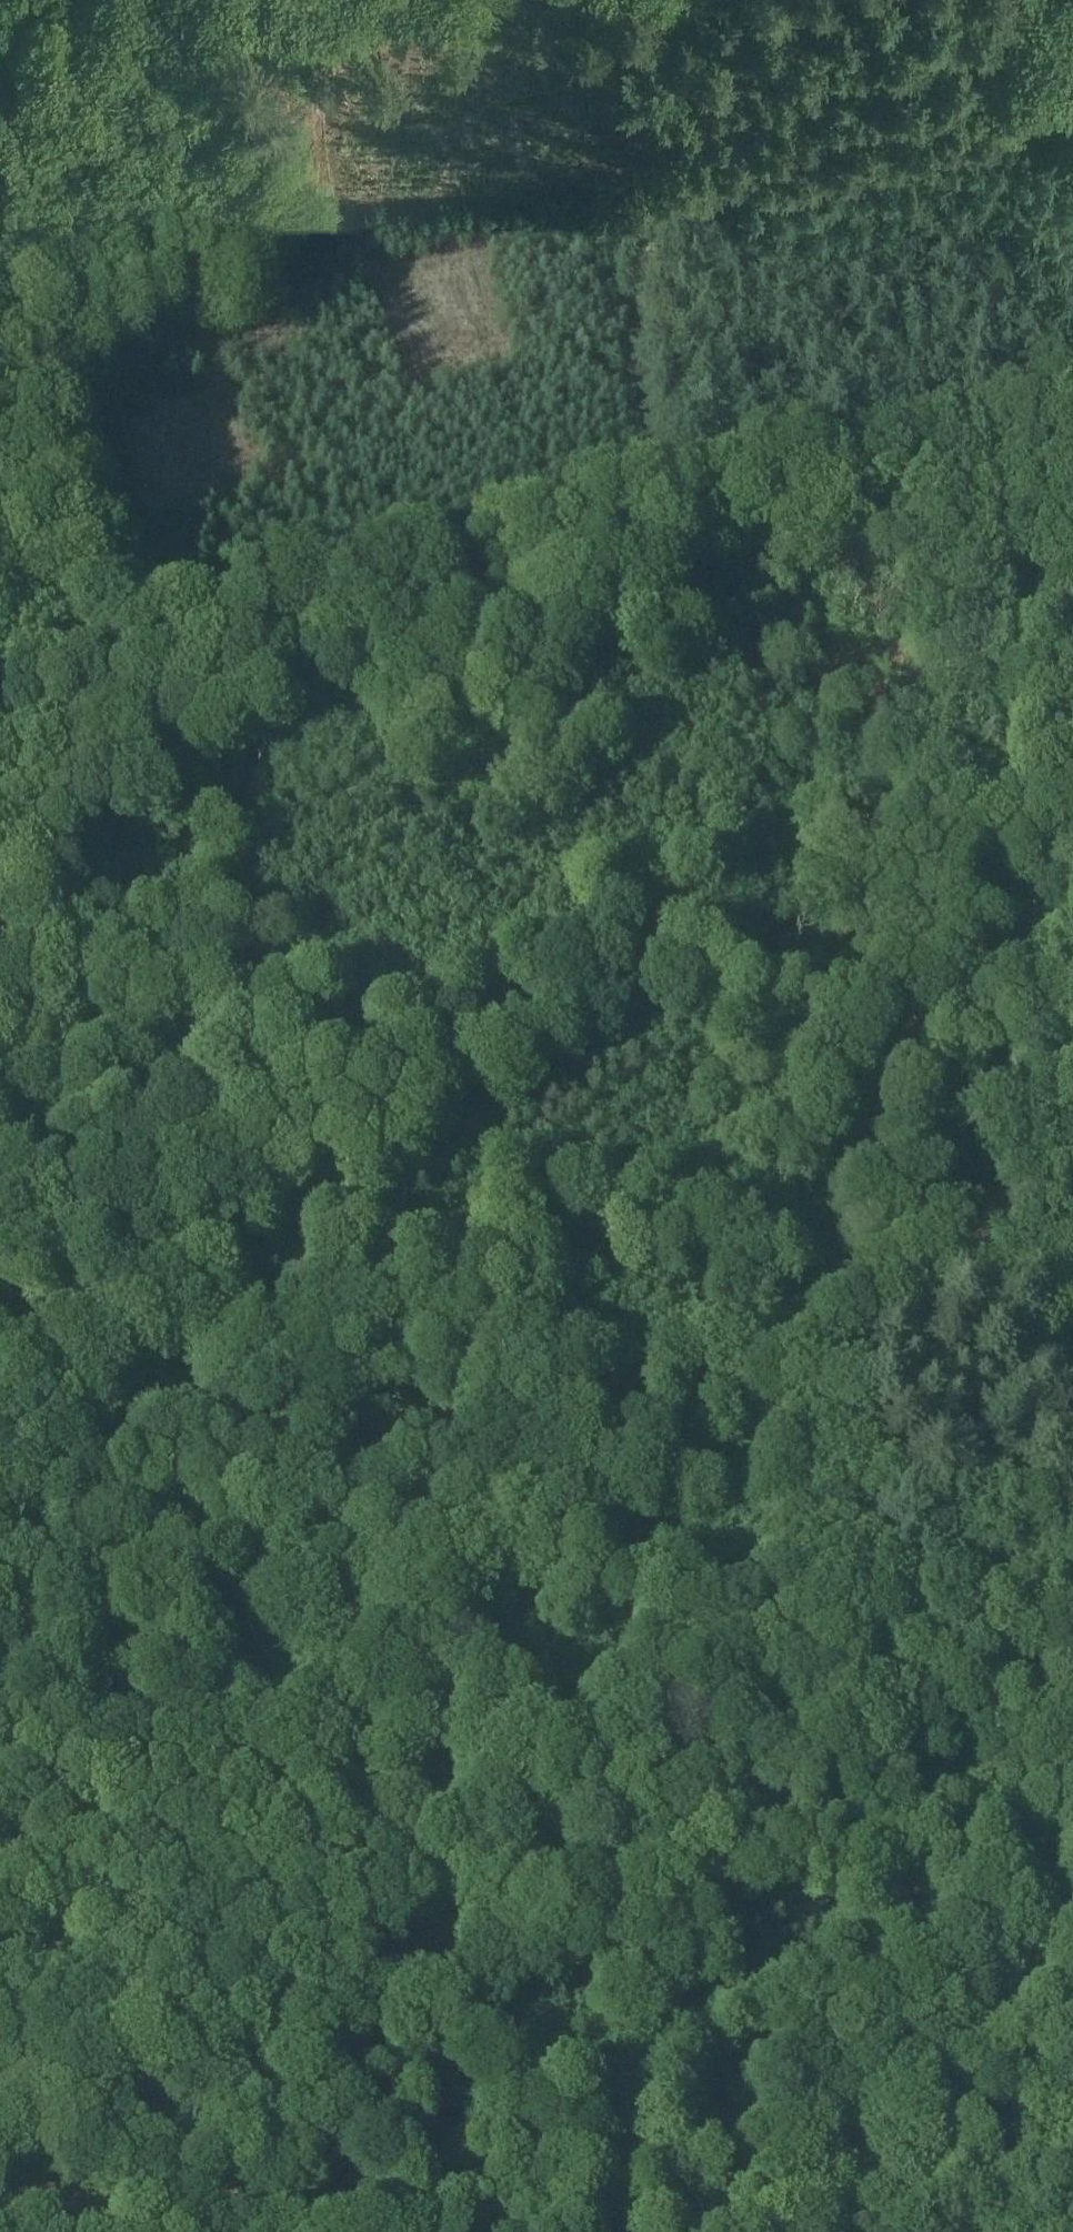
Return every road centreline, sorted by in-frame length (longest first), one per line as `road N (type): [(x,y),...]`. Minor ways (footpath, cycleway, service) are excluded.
road 1 (track): [(0,760),(517,2231)]
road 2 (track): [(0,82),(115,45),(423,0)]

